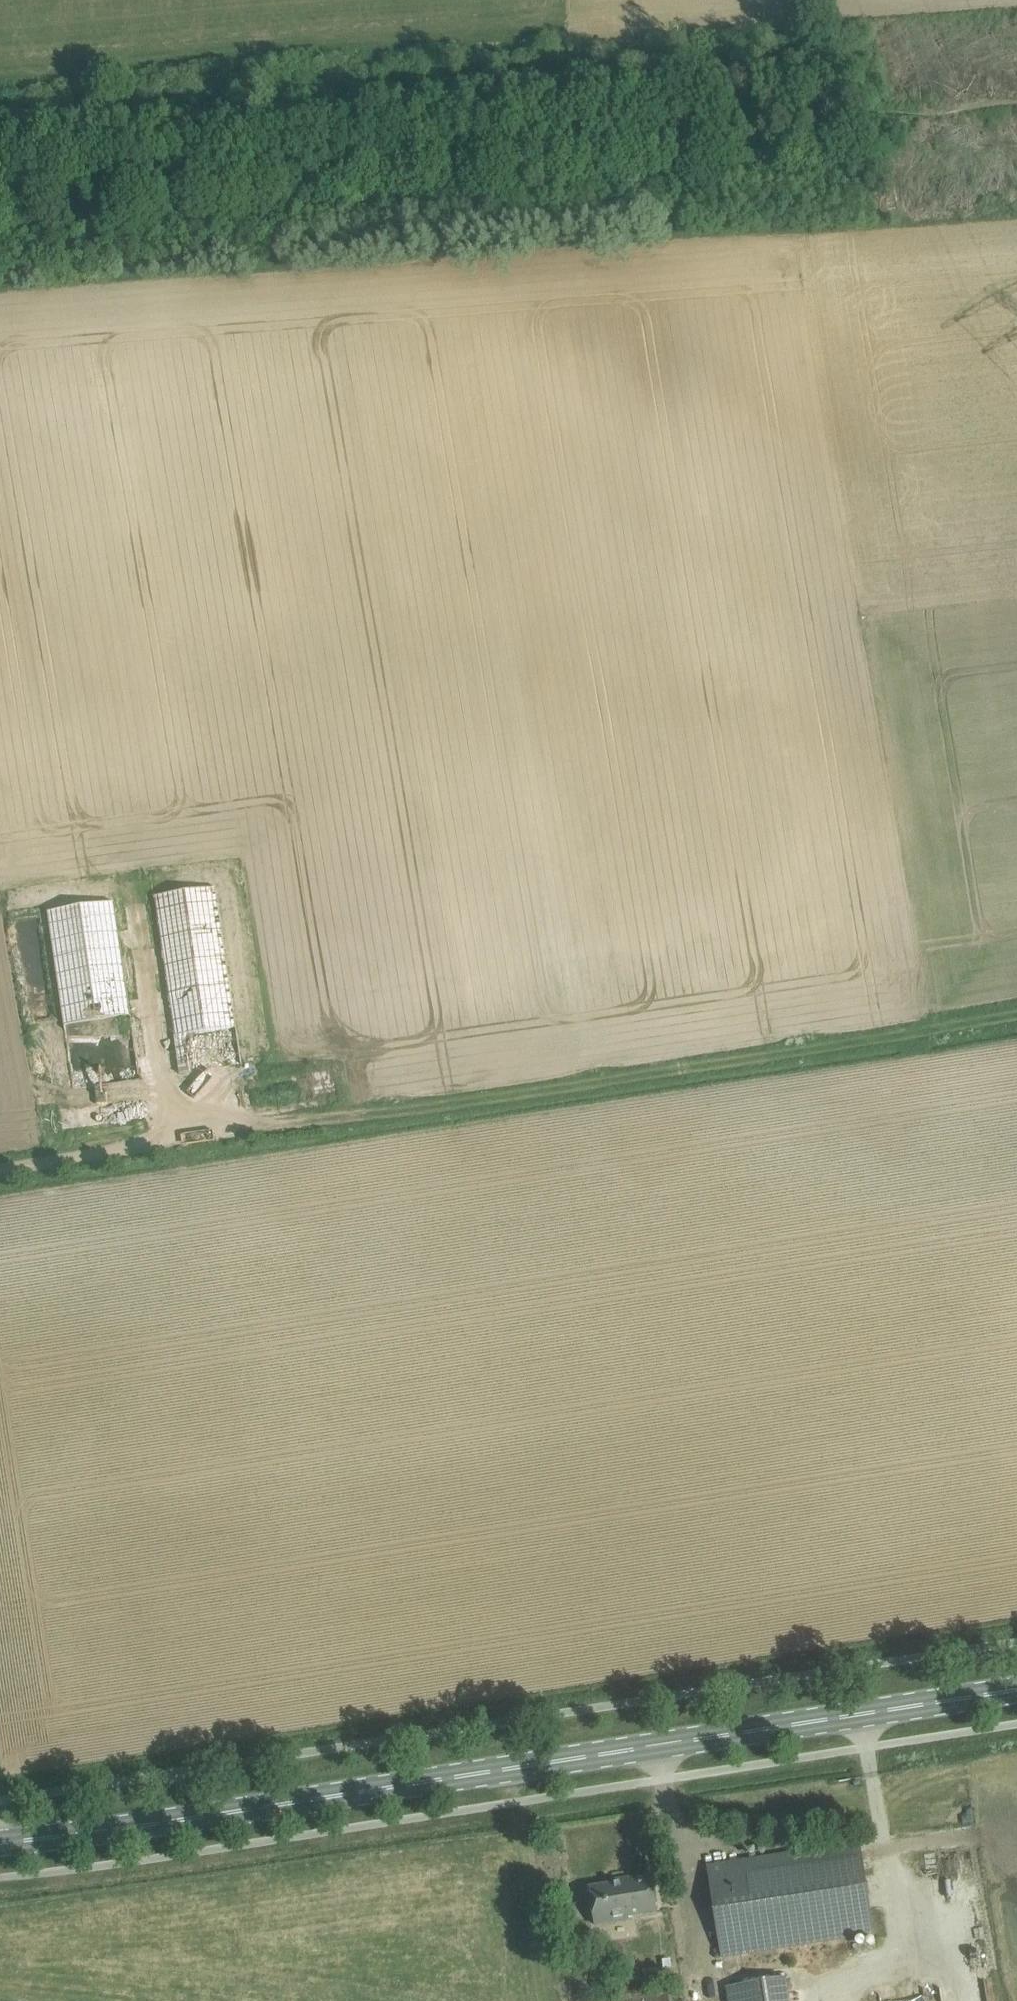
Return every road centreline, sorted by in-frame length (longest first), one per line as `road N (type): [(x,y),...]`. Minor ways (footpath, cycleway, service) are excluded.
road 1 (primary): [(0,1844),(1016,1692)]
road 2 (unclassified): [(0,1170),(193,1134)]

